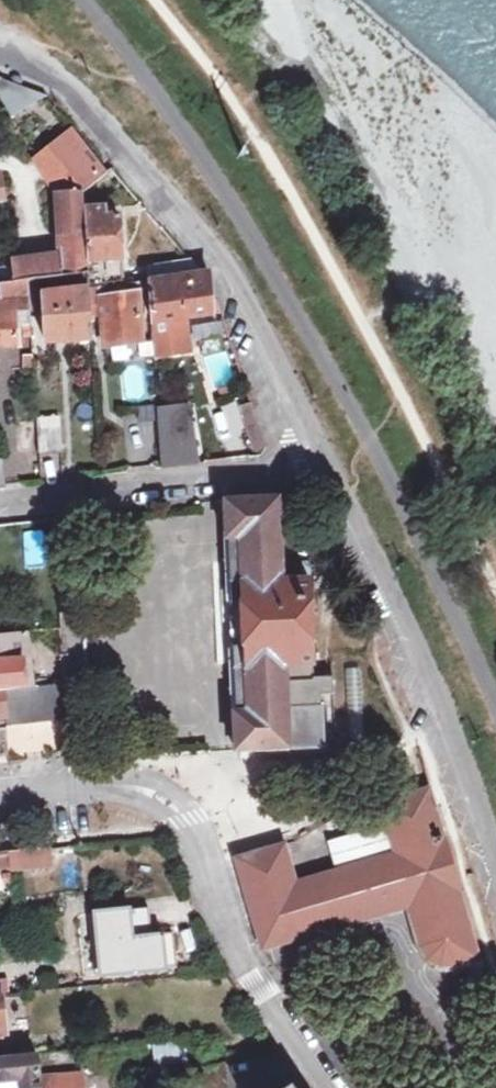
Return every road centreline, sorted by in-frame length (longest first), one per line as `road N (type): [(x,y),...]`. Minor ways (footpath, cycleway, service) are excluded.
road 1 (residential): [(0,53),(36,66),(76,97),(231,284),(324,468)]
road 2 (residential): [(0,792),(138,789),(176,809),(199,843),(229,937),(330,1087)]
road 3 (residential): [(324,468),(449,724),(495,870)]
road 4 (residential): [(324,468),(0,506)]

